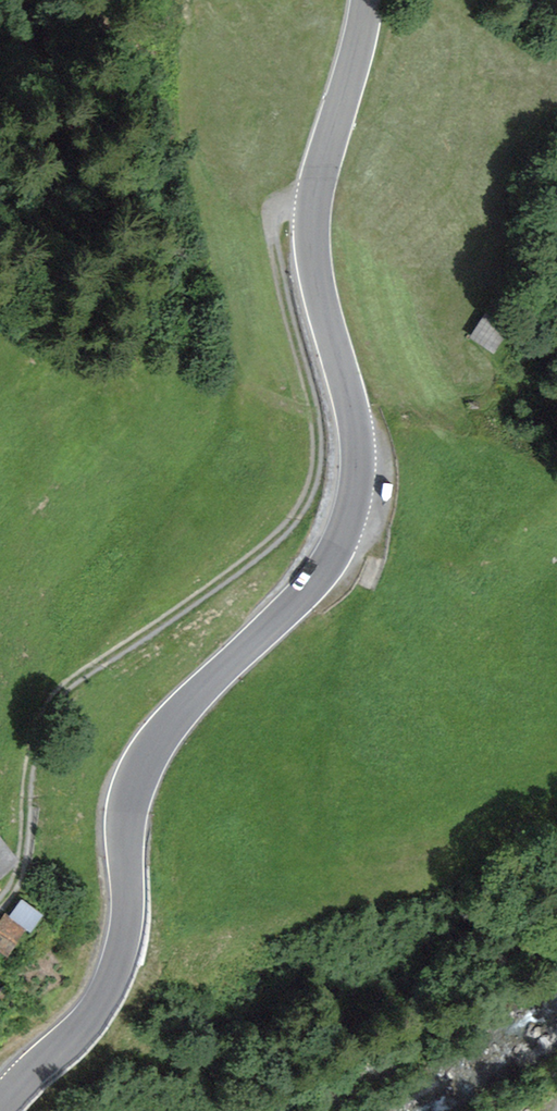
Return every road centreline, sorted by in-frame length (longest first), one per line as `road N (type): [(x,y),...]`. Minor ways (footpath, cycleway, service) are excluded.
road 1 (tertiary): [(0,1101),(110,981),(128,925),(134,796),(169,722),(313,580),(353,518),(362,482),(358,412),(313,226),(315,189),(371,0)]
road 2 (track): [(0,904),(22,873),(37,748),(54,702),(87,669),(284,534),(314,496),(322,419),(278,222),(296,194),(315,189)]

